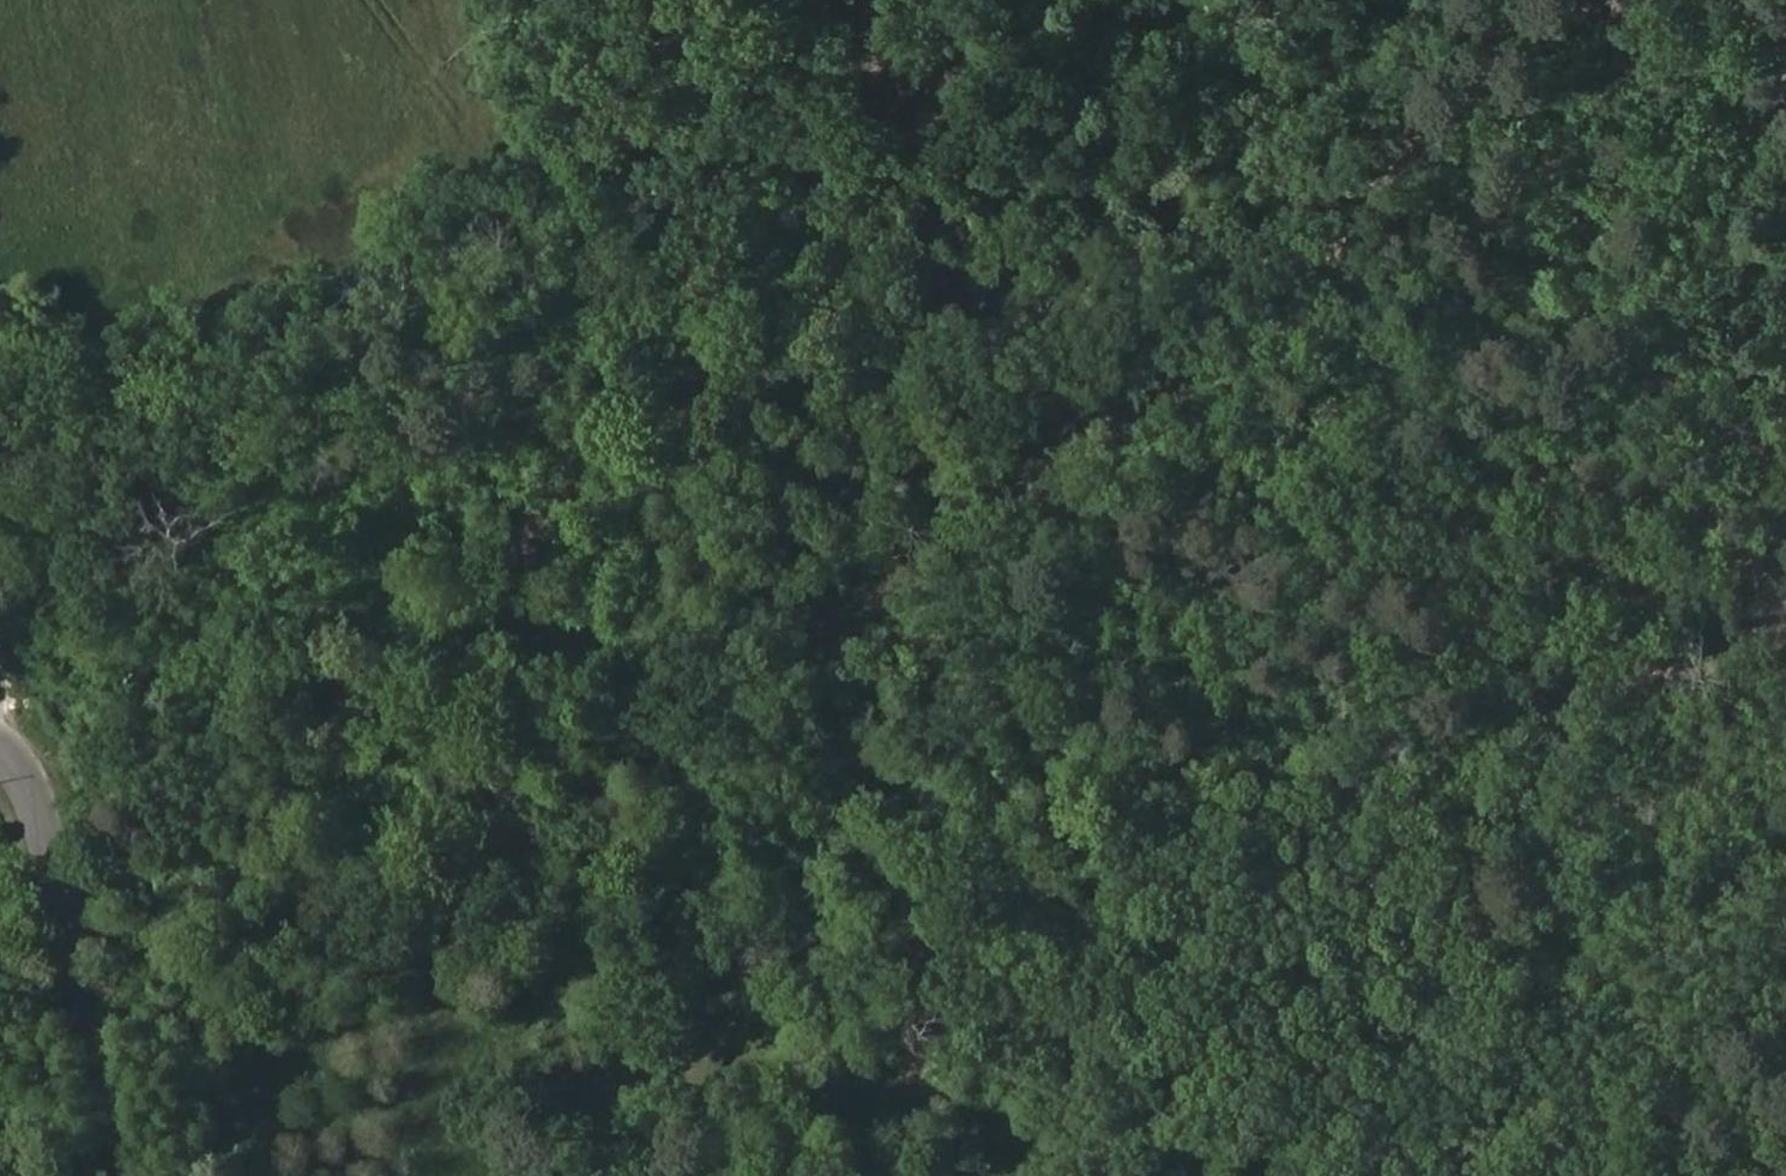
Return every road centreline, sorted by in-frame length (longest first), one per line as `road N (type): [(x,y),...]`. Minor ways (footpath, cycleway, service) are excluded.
road 1 (tertiary): [(139,1175),(37,795),(0,752)]

